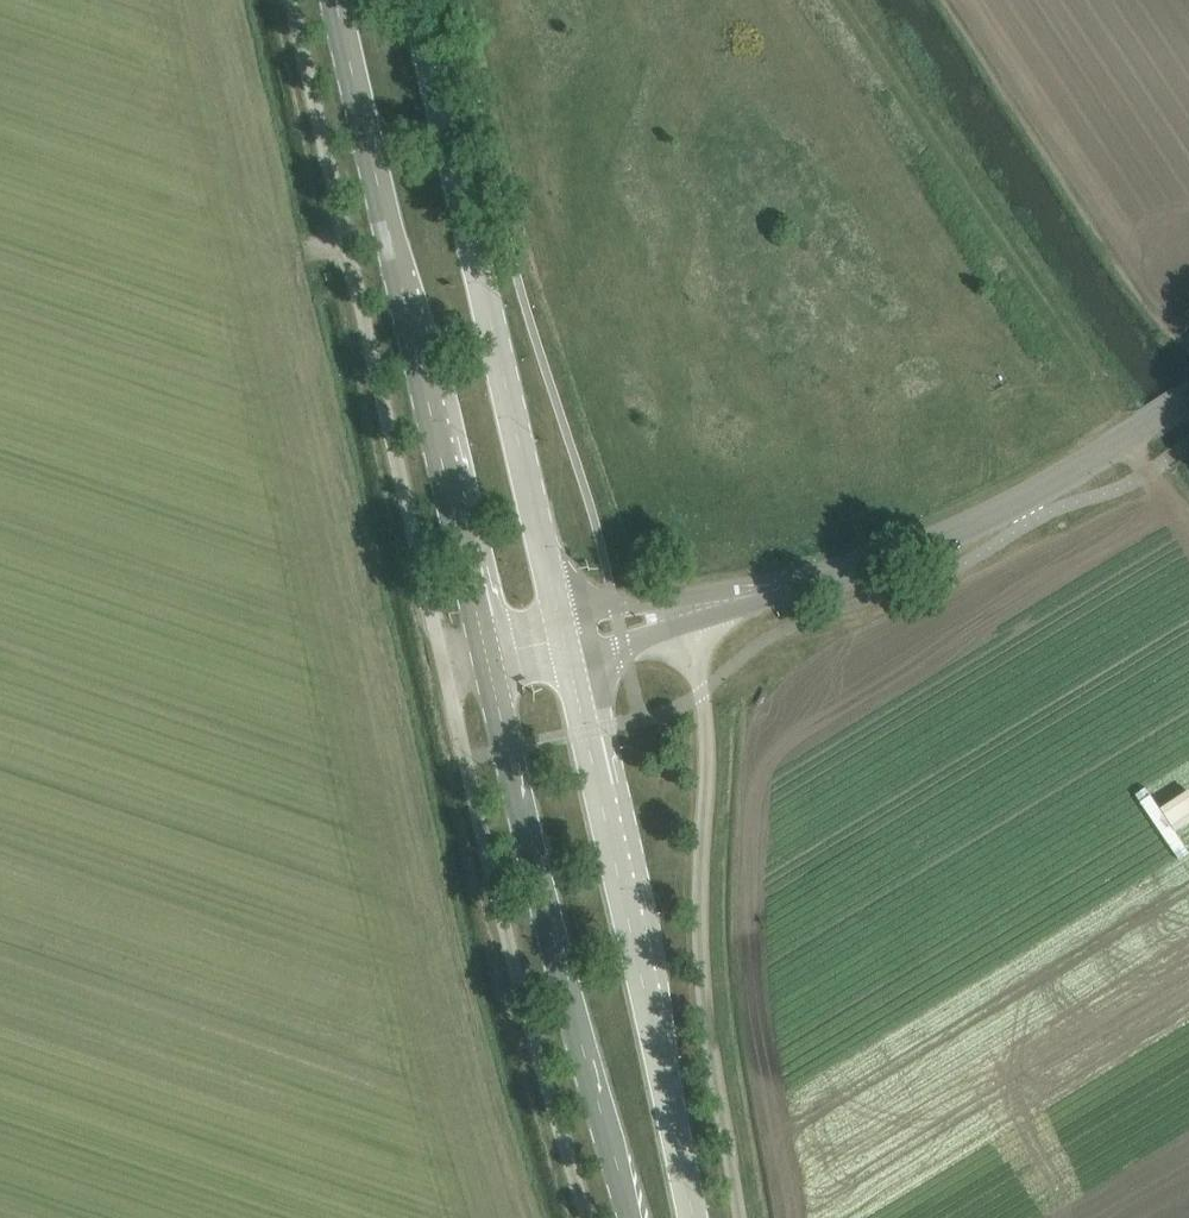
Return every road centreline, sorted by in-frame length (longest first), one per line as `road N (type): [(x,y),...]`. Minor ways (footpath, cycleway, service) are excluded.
road 1 (unclassified): [(446,671),(291,0)]
road 2 (primary): [(335,0),(488,661)]
road 3 (primary): [(559,617),(418,0)]
road 4 (unclassified): [(694,610),(708,756),(705,997),(741,1217)]
road 5 (primary): [(488,661),(549,918),(634,1217)]
road 6 (primary): [(695,1217),(569,656)]
road 7 (unclassified): [(591,1217),(509,949),(446,671)]
road 8 (tertiary): [(694,610),(933,540),(1036,494),(1188,399)]
road 9 (track): [(1188,344),(956,0)]
road 10 (tertiary): [(694,610),(614,602),(559,617)]
road 11 (tertiary): [(569,656),(694,610)]

